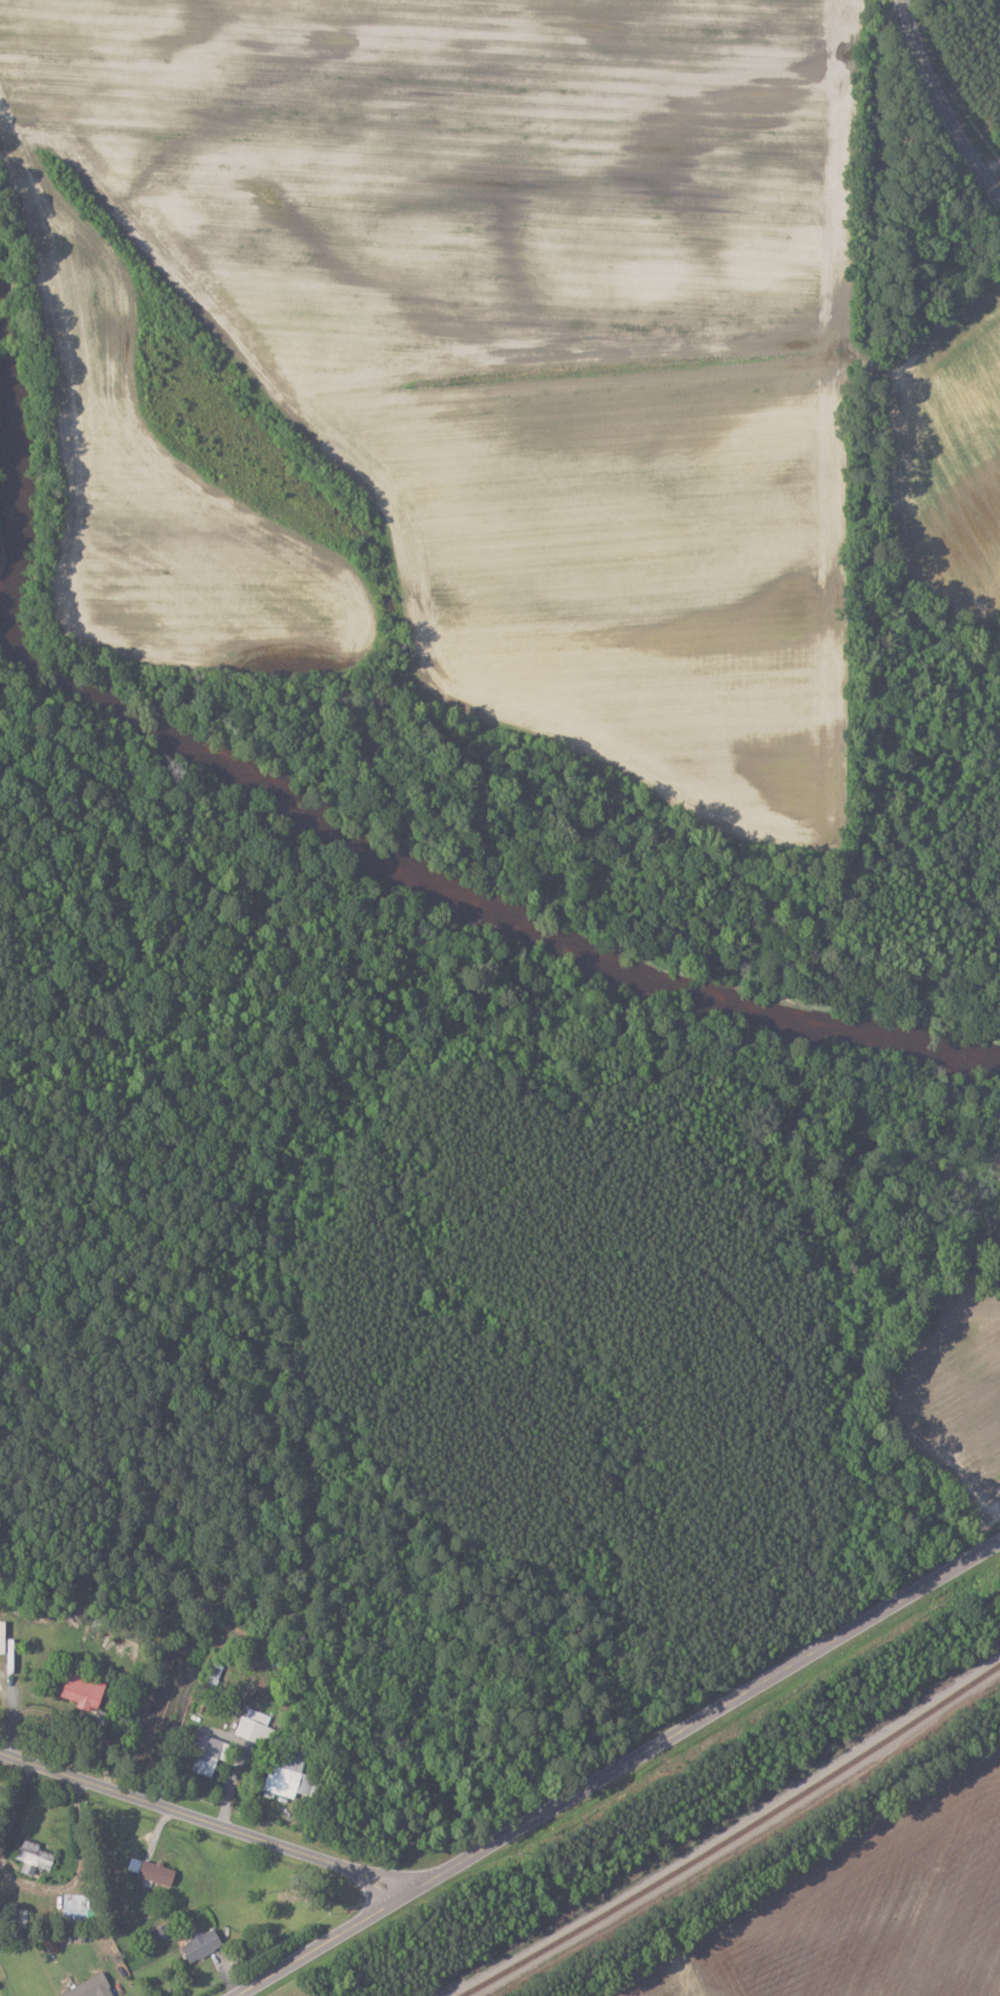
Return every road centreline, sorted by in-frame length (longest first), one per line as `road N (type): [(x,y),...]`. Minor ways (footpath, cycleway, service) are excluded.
road 1 (primary): [(406,1889),(999,1537)]
road 2 (residential): [(406,1889),(0,1751)]
road 3 (residential): [(999,190),(947,103),(909,0)]
road 4 (primary): [(236,1995),(406,1889)]

